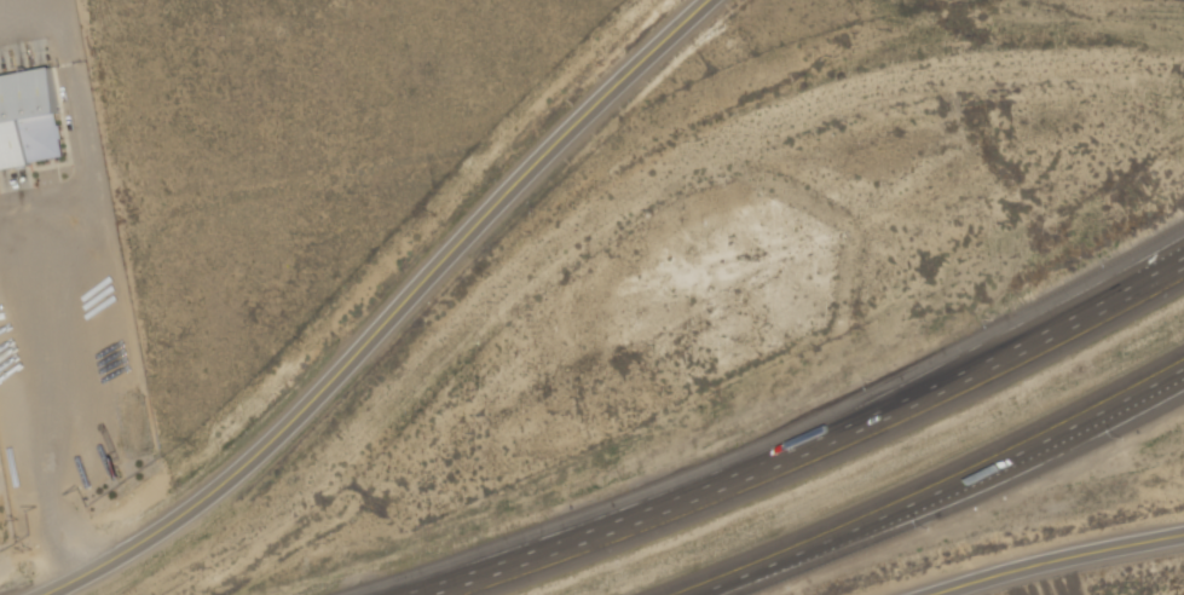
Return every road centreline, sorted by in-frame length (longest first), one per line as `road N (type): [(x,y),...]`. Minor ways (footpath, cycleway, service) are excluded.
road 1 (tertiary): [(721,0),(463,233),(311,400),(175,524),(67,591)]
road 2 (motorway): [(948,380),(790,452),(413,594)]
road 3 (motorway): [(696,594),(961,483)]
road 4 (tertiary): [(1183,532),(922,594)]
road 5 (motorway): [(1183,259),(948,380)]
road 6 (motorway): [(961,483),(1183,370)]

